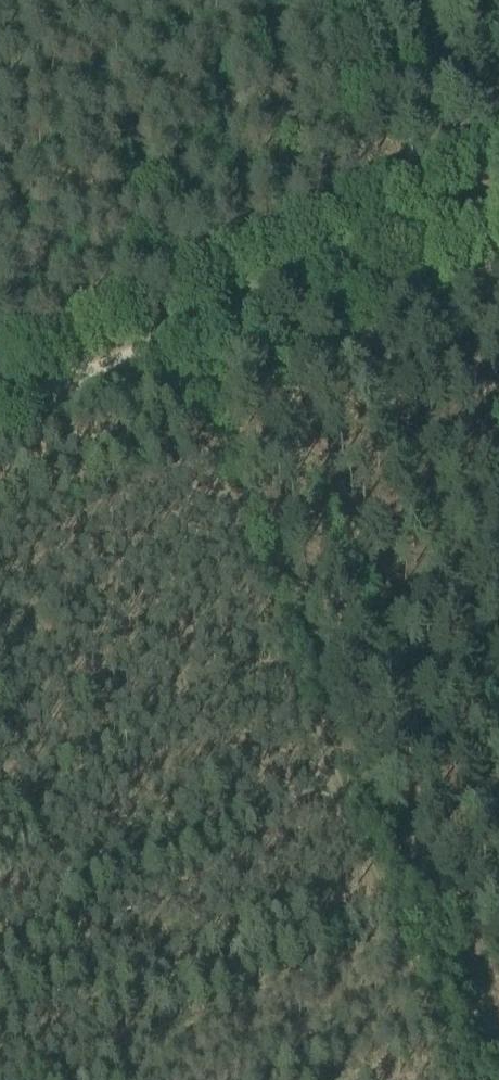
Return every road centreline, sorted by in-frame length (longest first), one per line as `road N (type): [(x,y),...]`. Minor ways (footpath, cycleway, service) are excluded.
road 1 (track): [(0,407),(498,198)]
road 2 (track): [(386,244),(328,0)]

